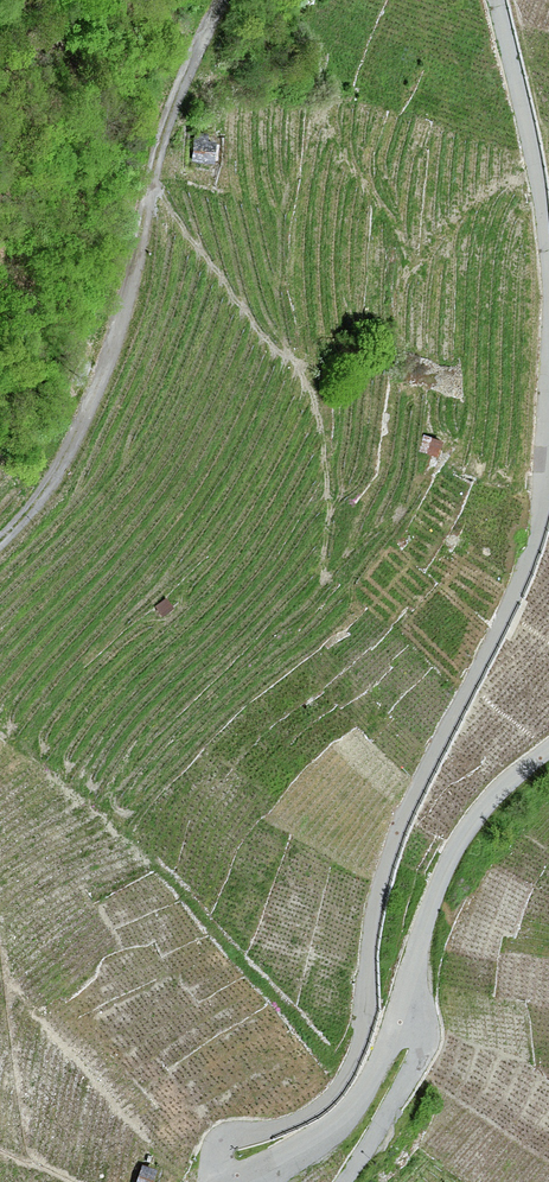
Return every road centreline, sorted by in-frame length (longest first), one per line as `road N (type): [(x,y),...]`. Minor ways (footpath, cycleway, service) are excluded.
road 1 (unclassified): [(221,1181),(216,1156),(227,1136),(304,1114),(344,1073),(364,1017),(375,903),(394,837),(520,578),(548,476)]
road 2 (track): [(0,547),(77,461),(123,331),(168,131),(227,0)]
road 3 (unclassified): [(548,749),(506,783),(459,842),(427,913),(401,1004)]
road 4 (unclassified): [(548,286),(536,180),(496,0)]
road 5 (unclassified): [(401,1004),(352,1104),(229,1181)]
road 6 (unclassified): [(401,1004),(420,1030),(418,1054),(343,1181)]

